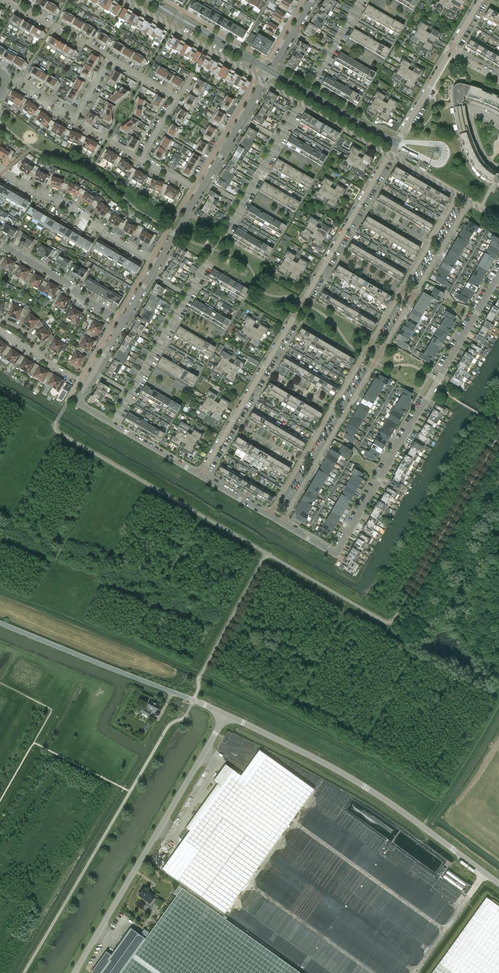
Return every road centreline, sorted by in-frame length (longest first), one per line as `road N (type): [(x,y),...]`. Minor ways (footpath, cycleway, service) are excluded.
road 1 (residential): [(498,276),(337,552),(282,523)]
road 2 (residential): [(200,475),(389,155)]
road 3 (unclassified): [(498,884),(367,788),(225,716)]
road 4 (residential): [(76,972),(225,716)]
road 5 (residential): [(282,523),(413,299)]
road 6 (residential): [(401,292),(270,515)]
road 7 (unclassified): [(225,716),(0,623)]
road 8 (residential): [(159,262),(0,170)]
road 9 (residential): [(264,84),(124,0)]
road 10 (residential): [(123,321),(0,246)]
road 11 (tertiary): [(396,142),(271,71)]
road 12 (tertiary): [(271,71),(149,0)]
road 13 (residential): [(111,60),(6,0)]

